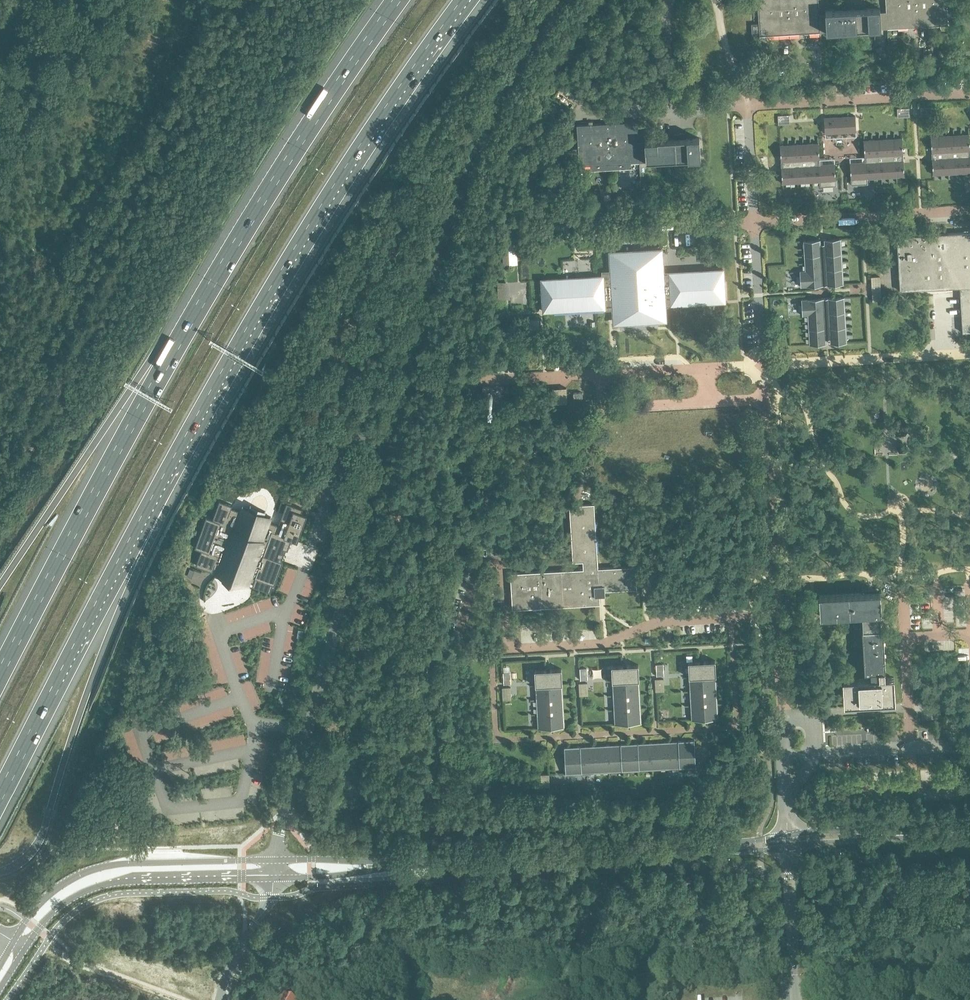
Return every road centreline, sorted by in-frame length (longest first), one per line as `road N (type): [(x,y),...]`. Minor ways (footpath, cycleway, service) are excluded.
road 1 (motorway): [(0,795),(270,294),(466,0)]
road 2 (motorway): [(397,0),(231,253),(0,675)]
road 3 (unclassified): [(0,441),(128,194),(249,5)]
road 4 (unclassified): [(276,860),(407,384)]
road 5 (unclassified): [(674,107),(566,109),(556,118),(548,138),(559,215),(583,231),(754,223)]
road 6 (unclassified): [(407,384),(458,200),(559,0)]
road 7 (secondary): [(397,864),(788,841)]
road 8 (unclassified): [(407,384),(762,363)]
road 9 (secondary): [(276,860),(102,867),(63,883),(14,942)]
road 10 (secondary): [(25,950),(60,906),(97,886),(273,878)]
road 11 (residential): [(776,615),(650,623),(605,645),(508,650)]
road 12 (unclassified): [(776,615),(766,363)]
road 13 (unclassified): [(748,102),(969,93)]
road 14 (unclassified): [(754,223),(969,212)]
road 15 (unclassified): [(766,363),(969,352)]
road 16 (secondary): [(788,841),(969,831)]
road 17 (residential): [(794,999),(788,841)]
road 18 (residential): [(508,650),(472,652),(460,642),(477,565),(503,561)]
road 19 (unclassified): [(762,363),(754,223)]
road 20 (unclassified): [(220,999),(270,902),(273,878)]
road 21 (secondary): [(273,878),(397,864)]
road 22 (unclassified): [(754,223),(748,102)]
road 23 (secondary): [(397,864),(276,860)]

